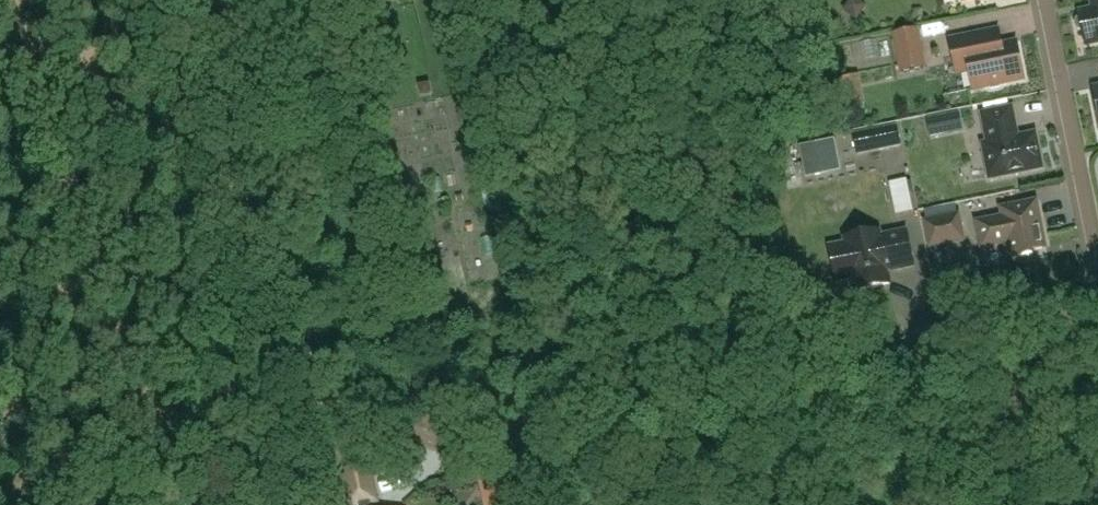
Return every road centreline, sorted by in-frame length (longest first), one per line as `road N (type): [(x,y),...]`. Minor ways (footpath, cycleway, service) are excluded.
road 1 (residential): [(327,467),(361,426),(384,423),(445,441),(1097,306)]
road 2 (residential): [(242,0),(235,20),(327,467)]
road 3 (residential): [(1097,248),(1048,0)]
road 4 (unclassified): [(297,472),(140,504)]

